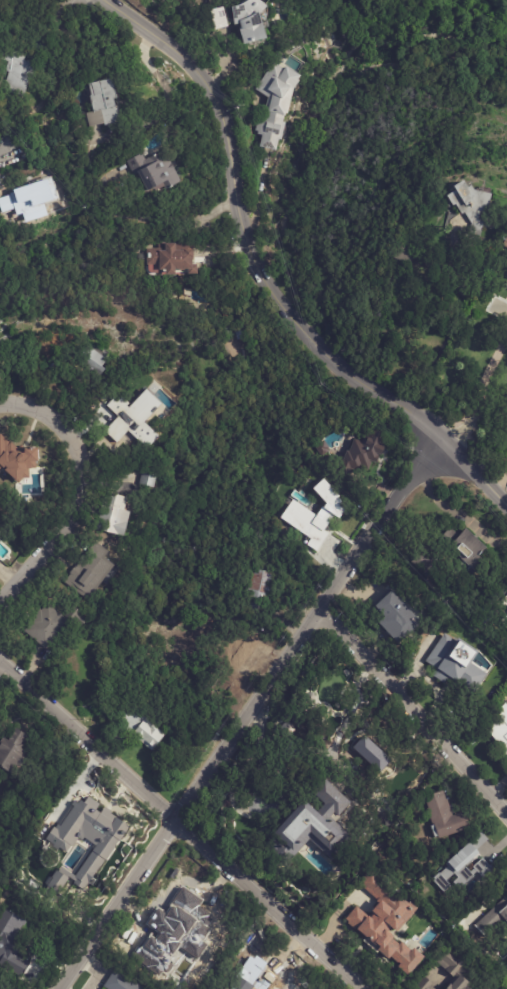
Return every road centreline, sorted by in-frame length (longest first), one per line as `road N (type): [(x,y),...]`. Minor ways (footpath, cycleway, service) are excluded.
road 1 (residential): [(445,444),(413,472),(325,619),(60,988)]
road 2 (tertiary): [(410,413),(340,368),(273,295),(244,239),(222,120),(206,85),(99,0)]
road 3 (residential): [(362,988),(0,663)]
road 4 (residential): [(0,406),(53,418),(82,460),(75,509),(0,596)]
road 5 (residential): [(506,807),(325,619)]

